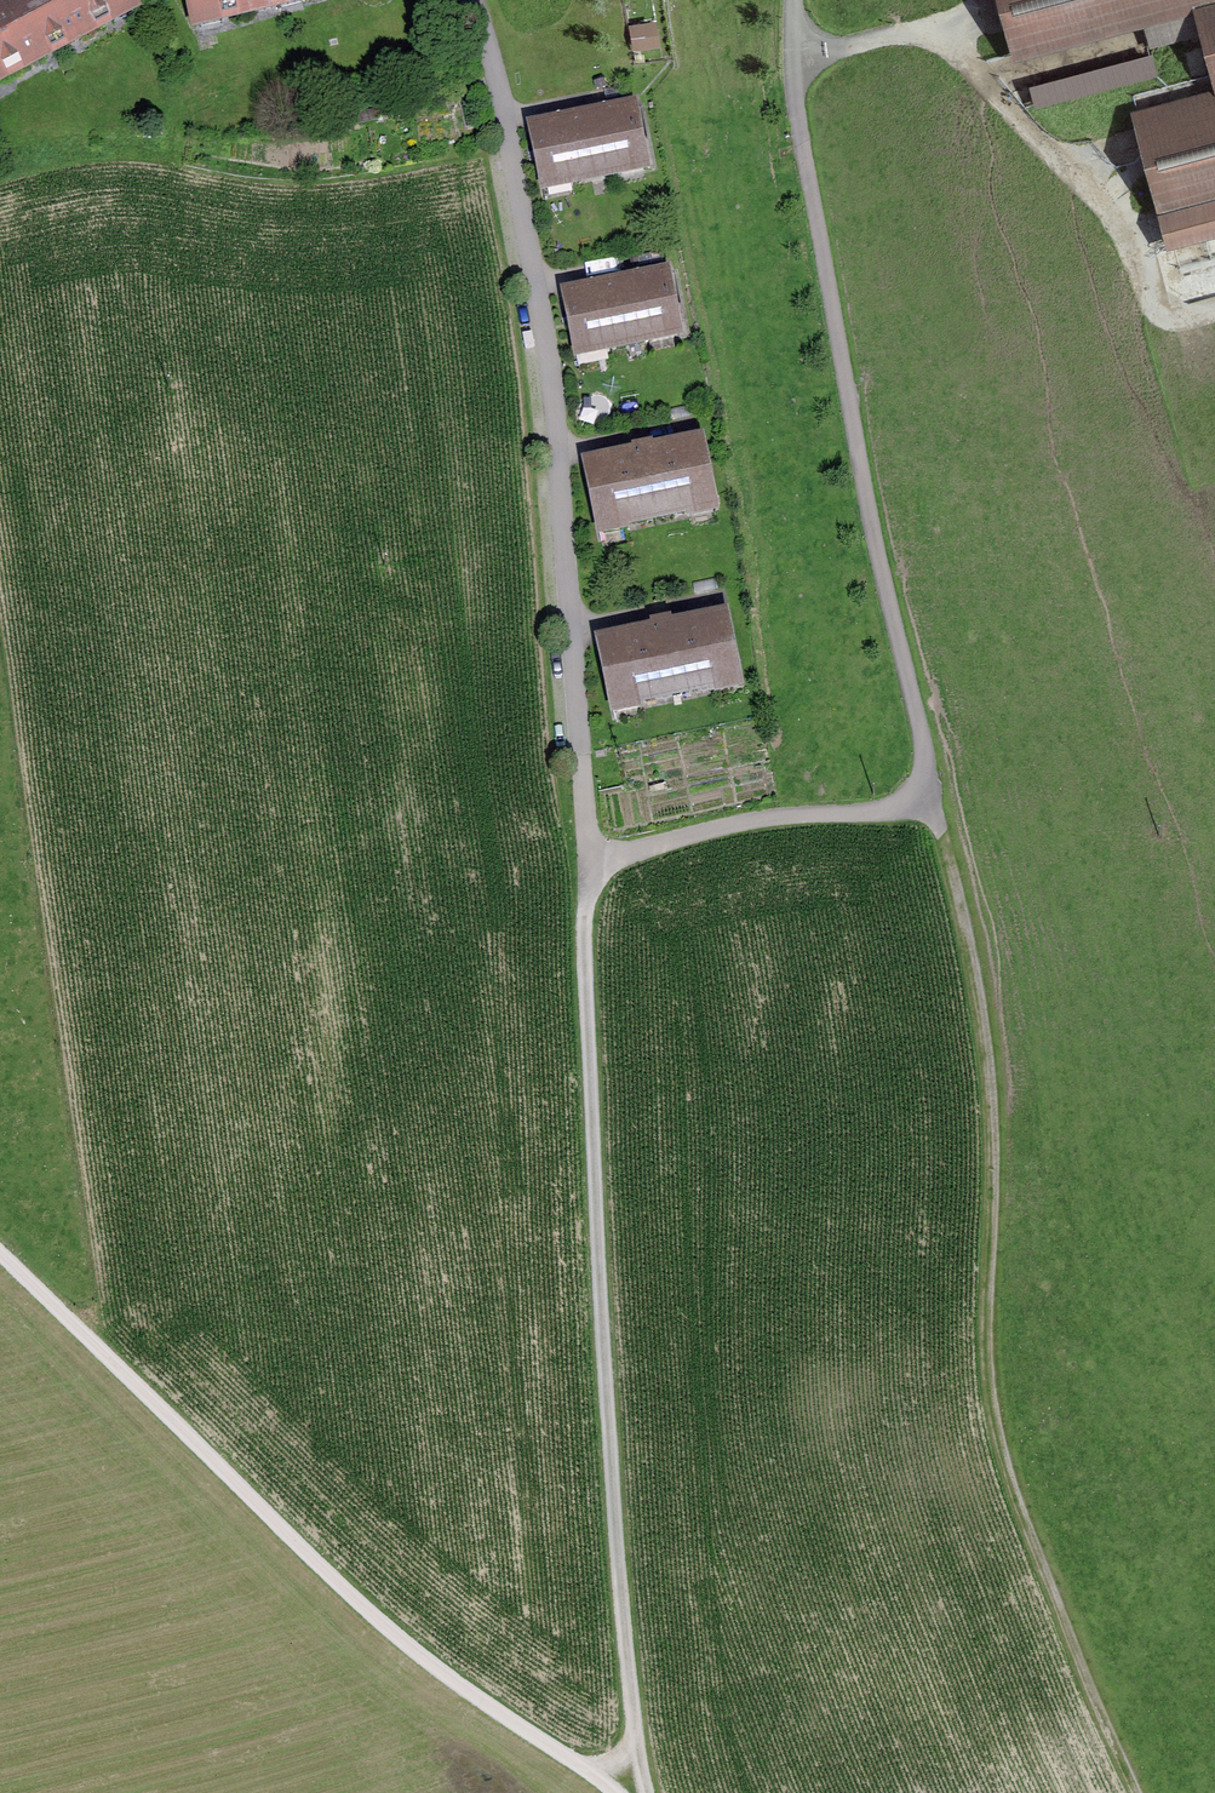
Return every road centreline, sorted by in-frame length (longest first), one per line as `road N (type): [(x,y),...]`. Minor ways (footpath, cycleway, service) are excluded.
road 1 (track): [(794,0),(804,156),(872,529),(920,720),(924,774),(921,799),(899,807),(774,816),(630,852),(602,873),(591,895),(585,952),(636,1753),(621,1792)]
road 2 (track): [(921,799),(957,885),(986,1041),(991,1218),(984,1336),(993,1417),(1137,1792)]
road 3 (residential): [(602,873),(586,823),(537,308),(463,0)]
road 4 (track): [(621,1792),(322,1568),(0,1256)]

